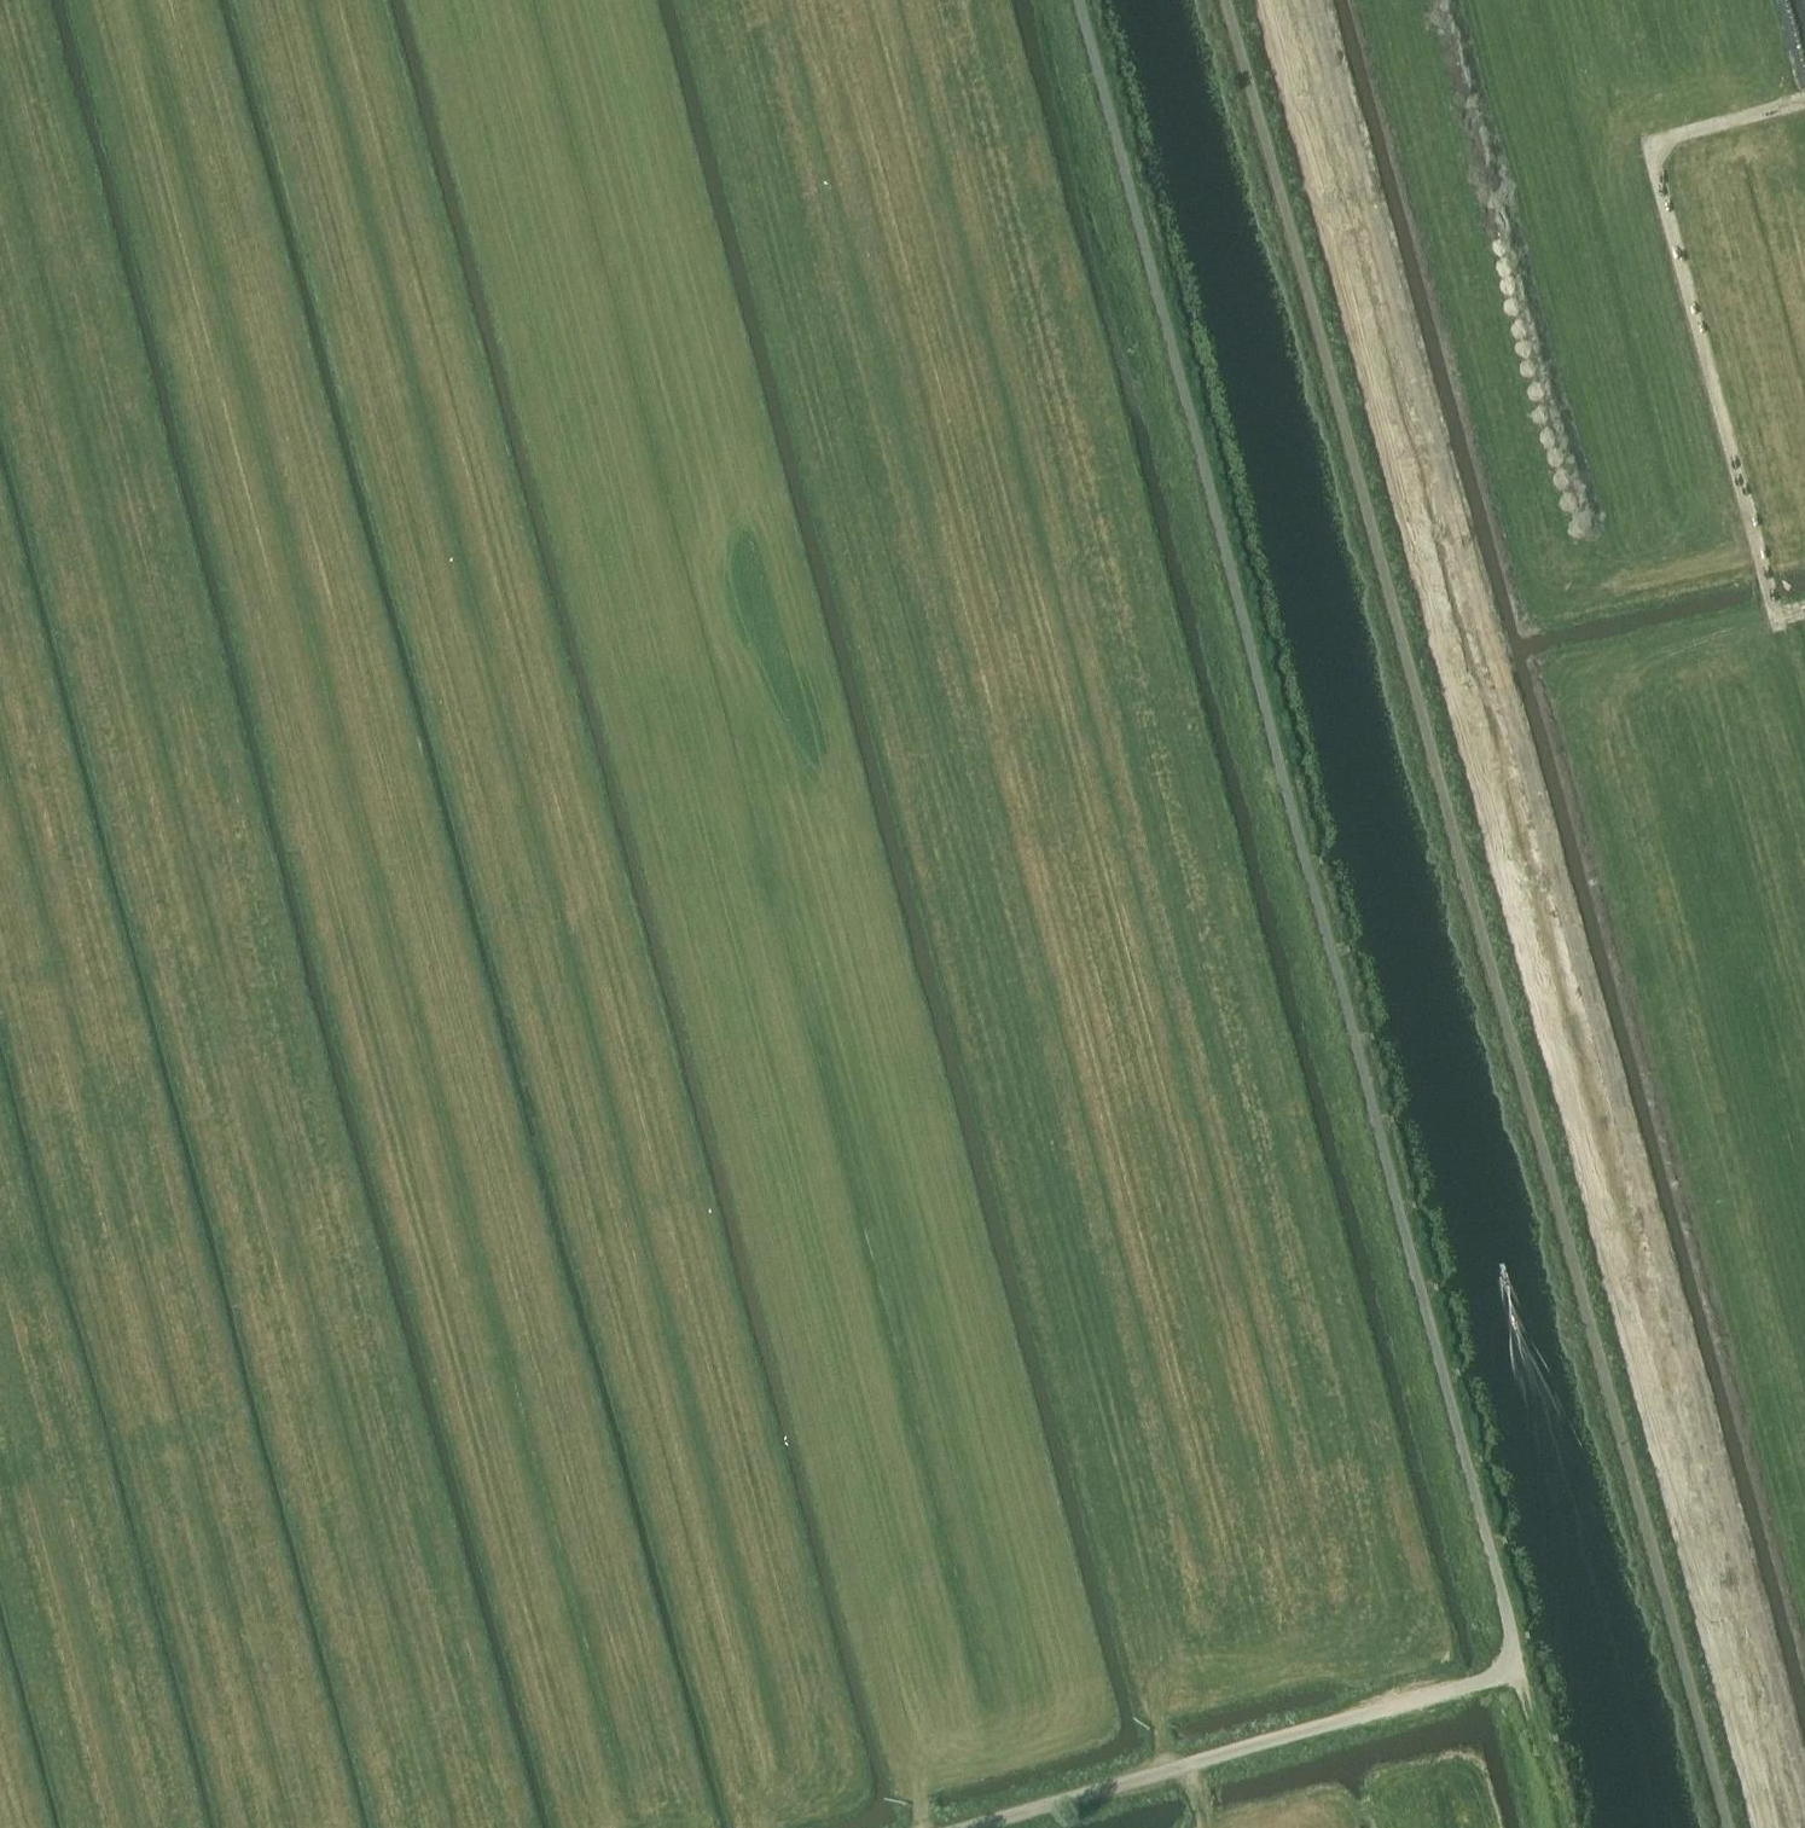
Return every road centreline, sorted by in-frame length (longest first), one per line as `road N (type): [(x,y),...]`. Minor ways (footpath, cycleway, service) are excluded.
road 1 (unclassified): [(964,1827),(1512,1668),(1512,1637),(1078,0)]
road 2 (track): [(1804,102),(1651,143),(1778,619),(1804,613)]

